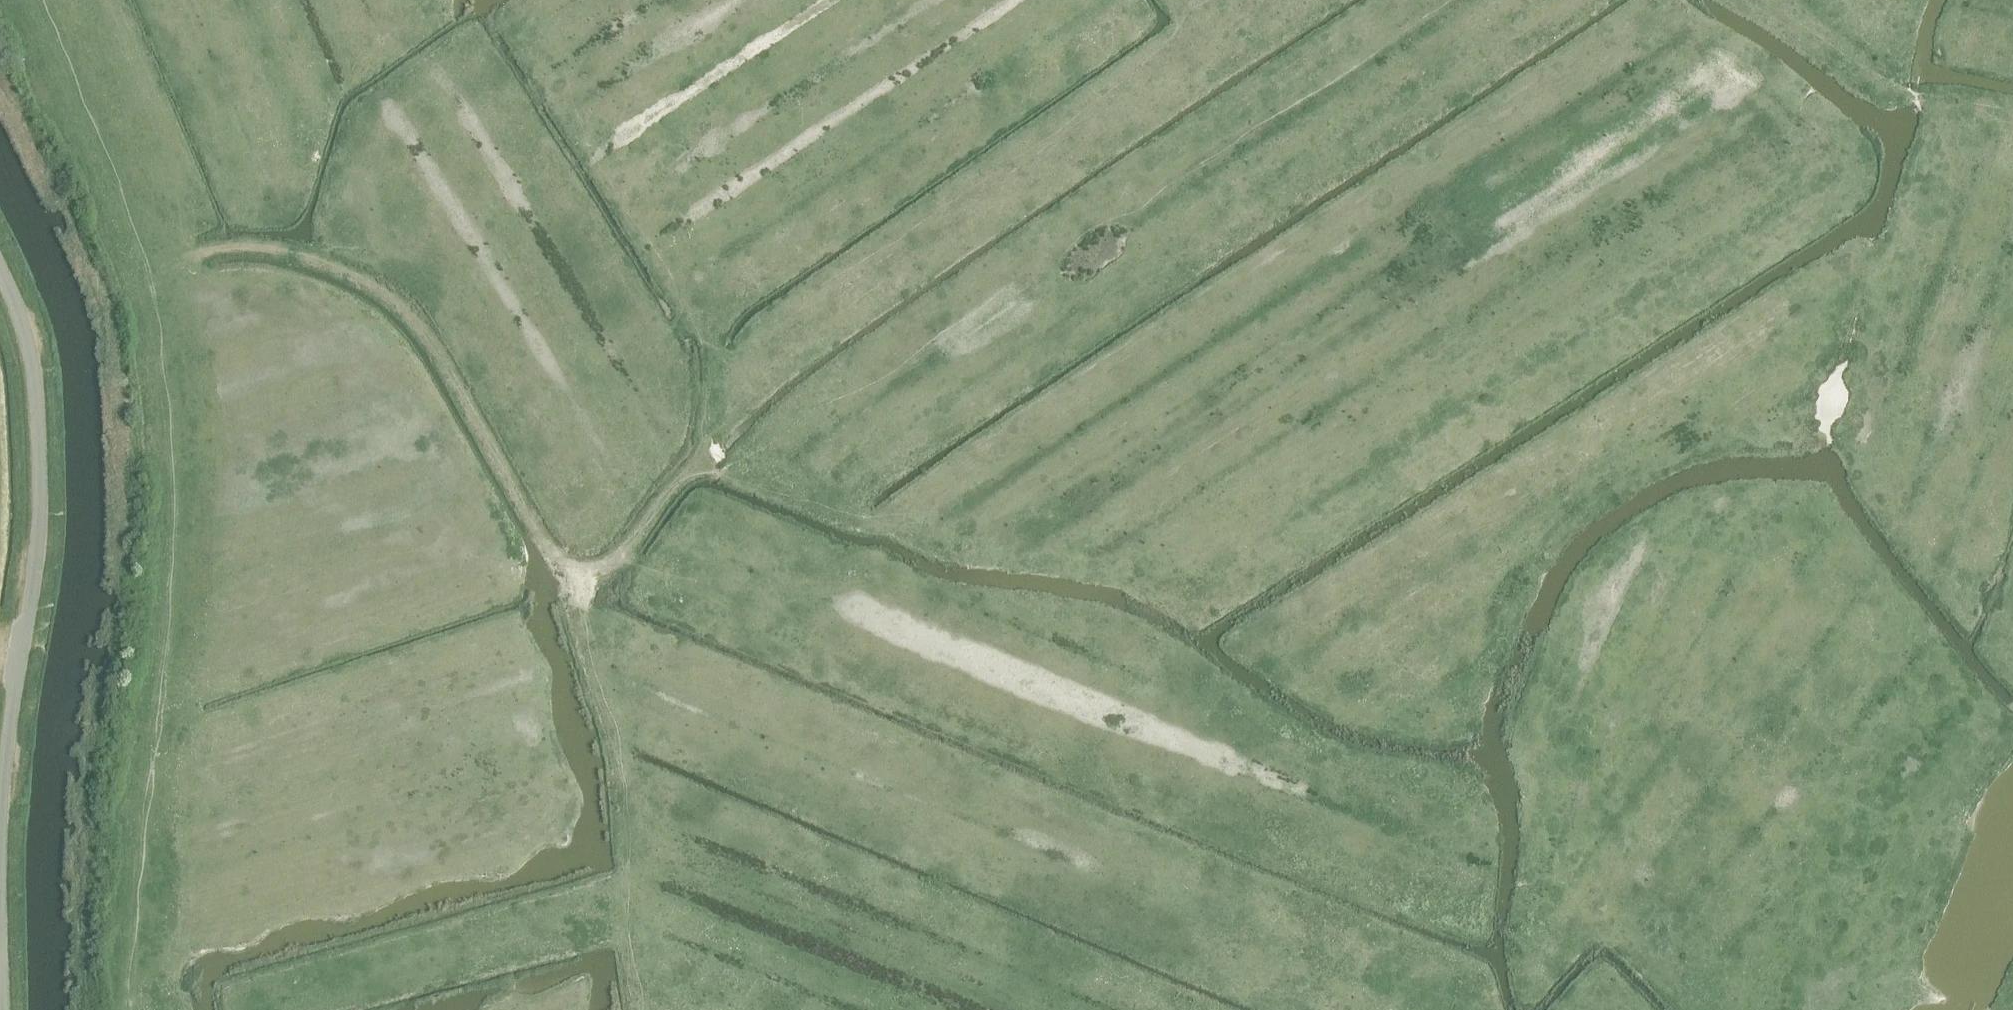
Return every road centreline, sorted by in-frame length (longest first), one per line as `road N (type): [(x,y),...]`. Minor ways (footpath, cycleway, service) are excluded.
road 1 (unclassified): [(0,811),(40,528),(36,390),(0,271)]

